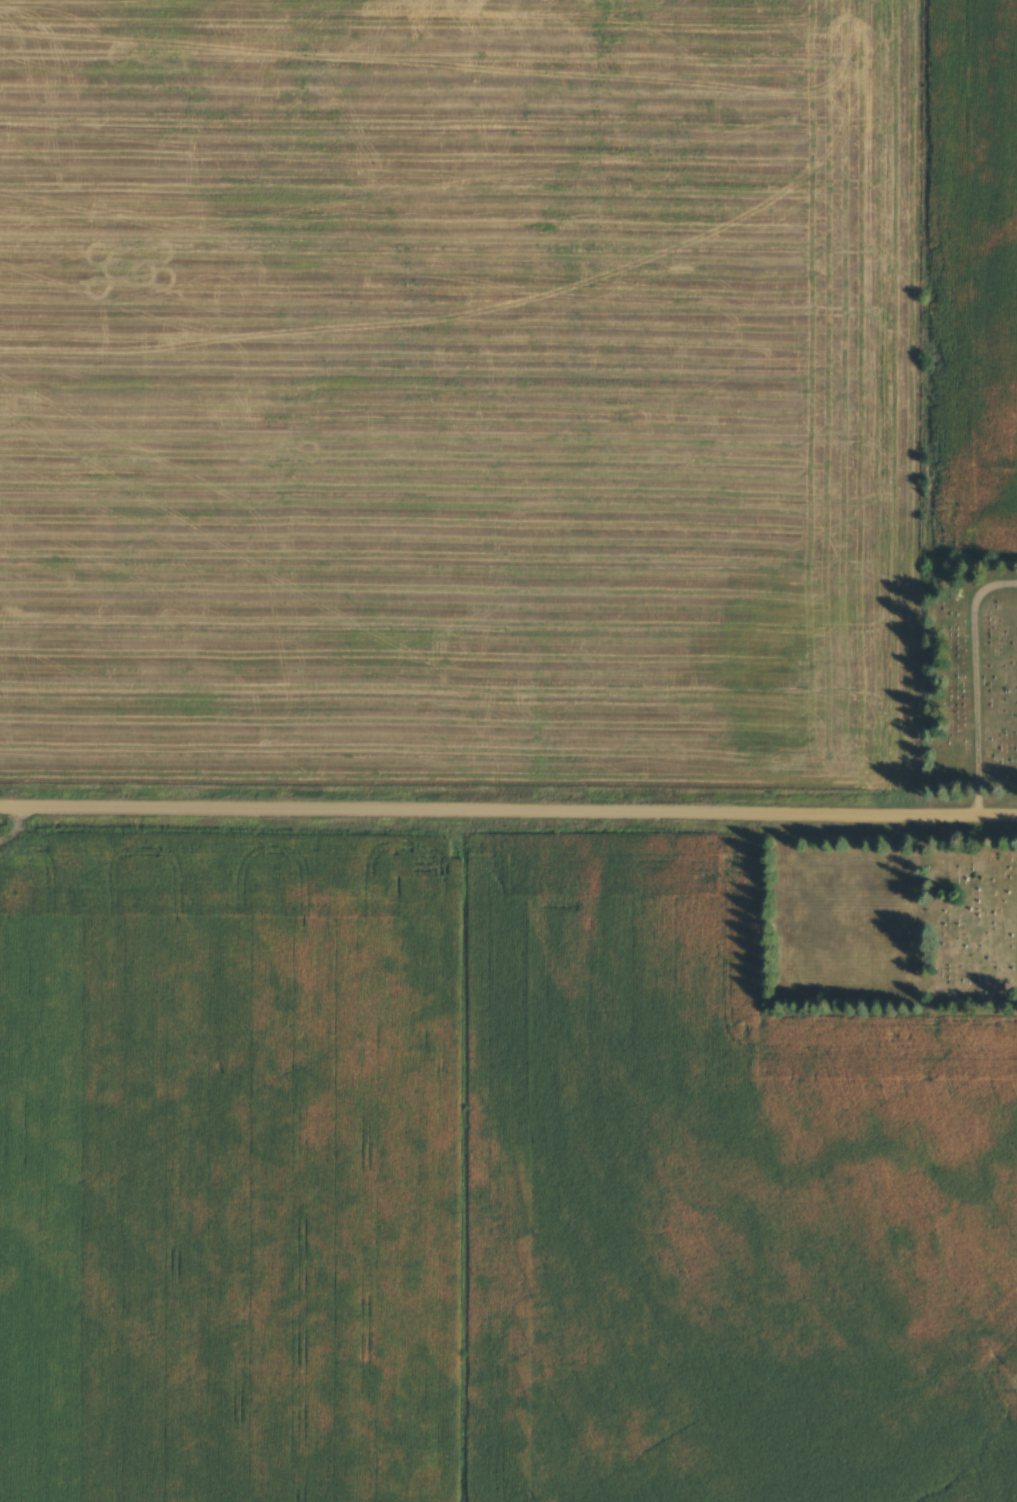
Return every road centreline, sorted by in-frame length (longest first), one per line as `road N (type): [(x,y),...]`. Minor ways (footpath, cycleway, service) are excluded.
road 1 (residential): [(1016,814),(0,803)]

